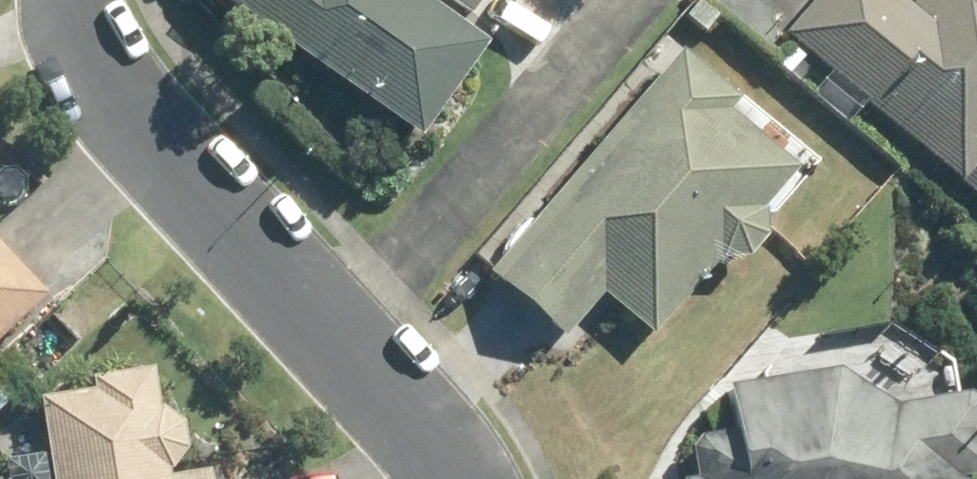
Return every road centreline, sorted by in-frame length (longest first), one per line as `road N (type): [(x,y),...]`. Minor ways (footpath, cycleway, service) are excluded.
road 1 (residential): [(453,478),(116,97),(71,24),(66,0)]

